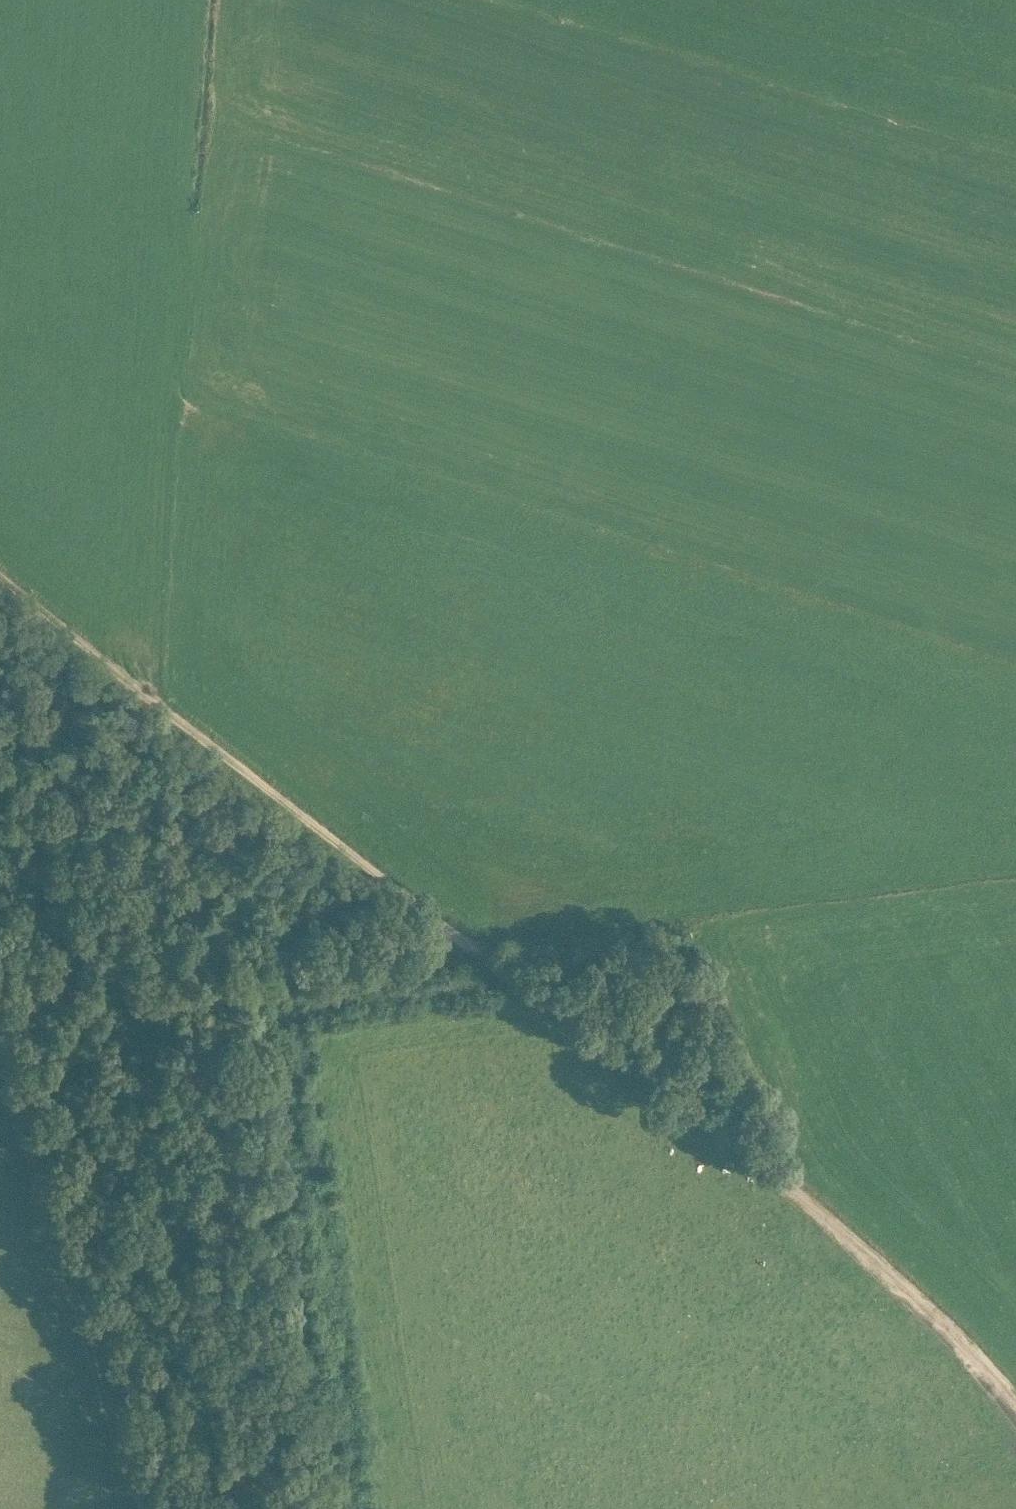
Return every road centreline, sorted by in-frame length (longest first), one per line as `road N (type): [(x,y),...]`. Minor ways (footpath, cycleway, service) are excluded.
road 1 (track): [(1015,1400),(926,1303),(815,1209),(0,574)]
road 2 (track): [(0,1067),(144,1508)]

